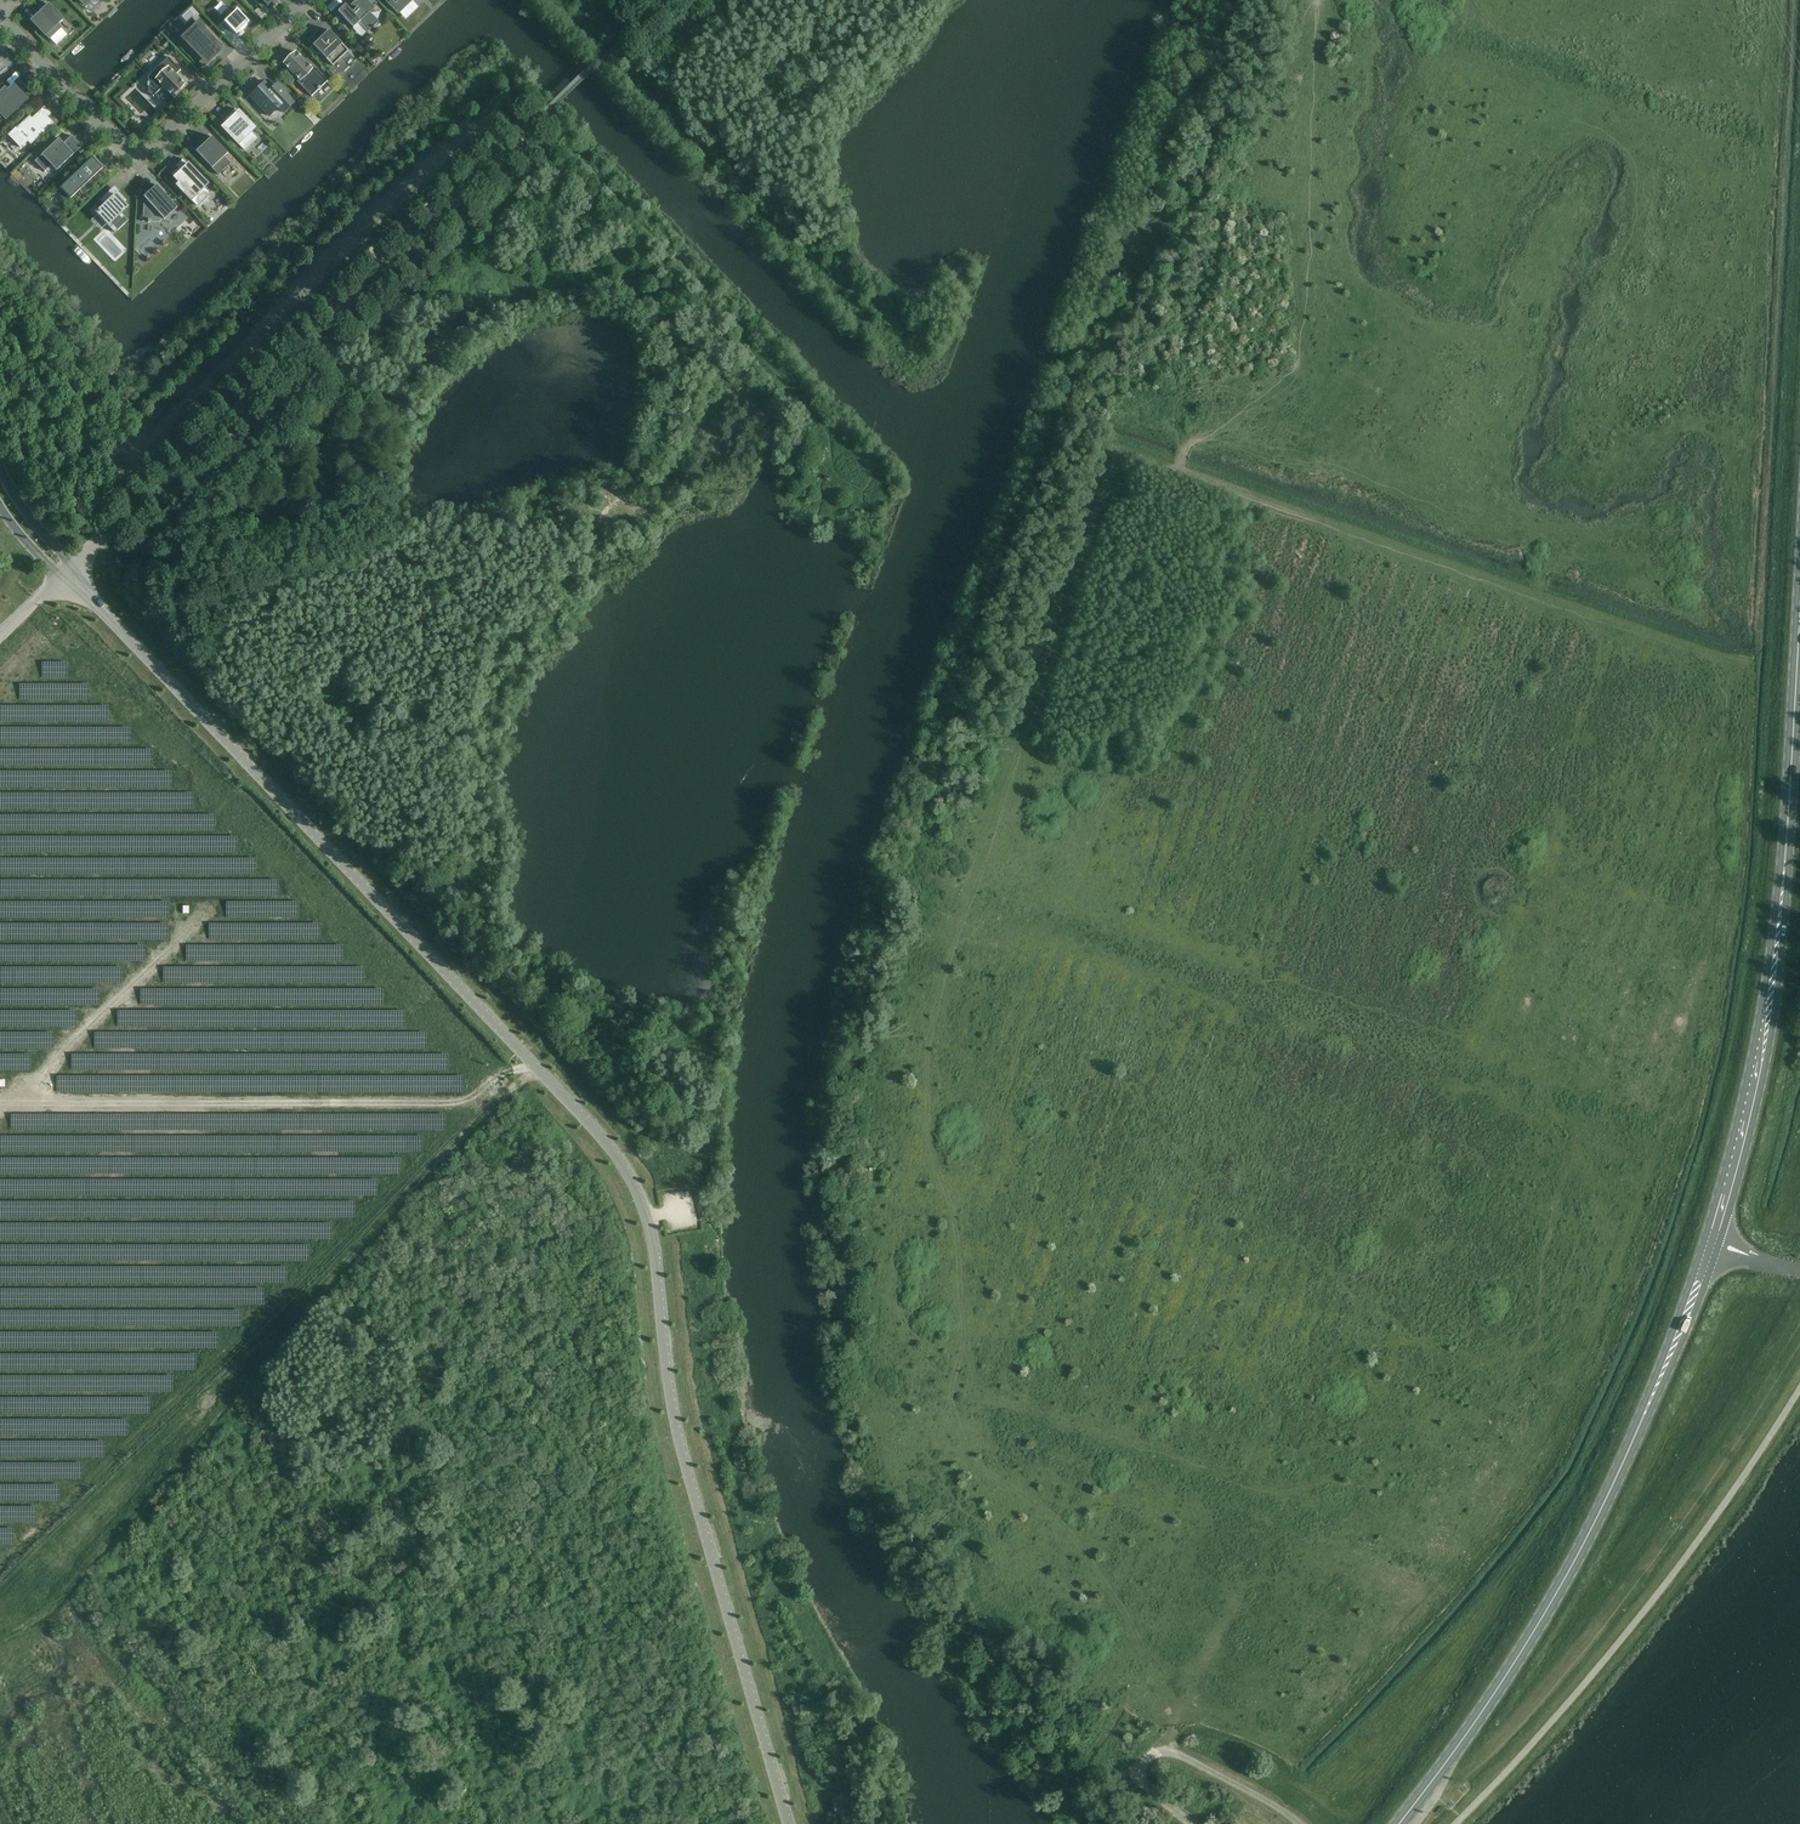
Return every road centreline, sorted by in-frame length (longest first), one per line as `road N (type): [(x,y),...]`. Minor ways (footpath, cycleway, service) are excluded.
road 1 (unclassified): [(67,572),(629,1171),(649,1221),(671,1402),(788,1823)]
road 2 (primary): [(1399,1823),(1505,1677),(1580,1551),(1677,1340),(1711,1244)]
road 3 (unclassified): [(543,114),(67,572)]
road 4 (primary): [(1711,1244),(1772,997),(1799,624)]
road 5 (residential): [(0,17),(137,163),(302,0)]
road 6 (unclassified): [(67,572),(0,469)]

